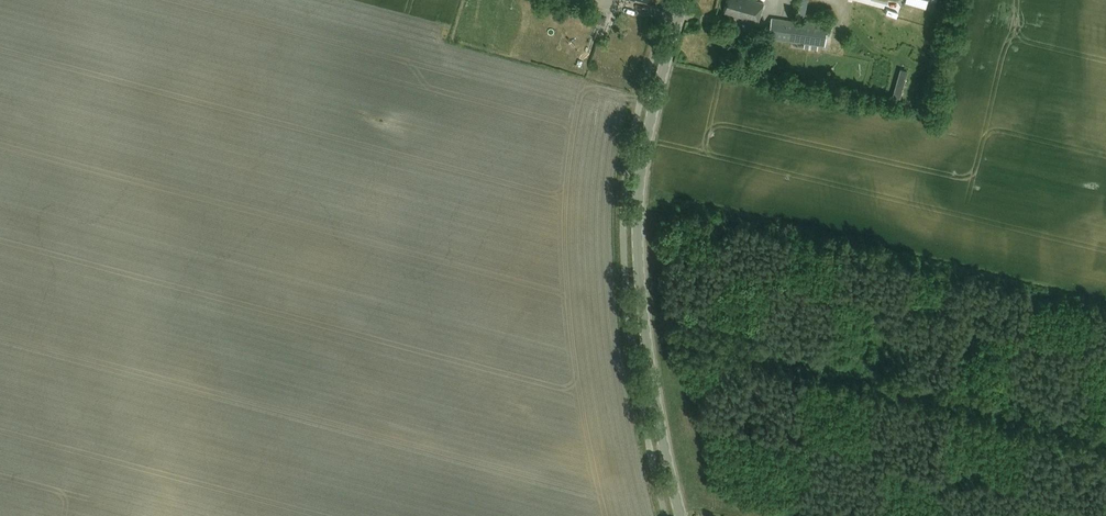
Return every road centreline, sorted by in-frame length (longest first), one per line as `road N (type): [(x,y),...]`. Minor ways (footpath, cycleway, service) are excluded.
road 1 (tertiary): [(679,515),(652,385),(637,219),(645,146),(681,0)]

